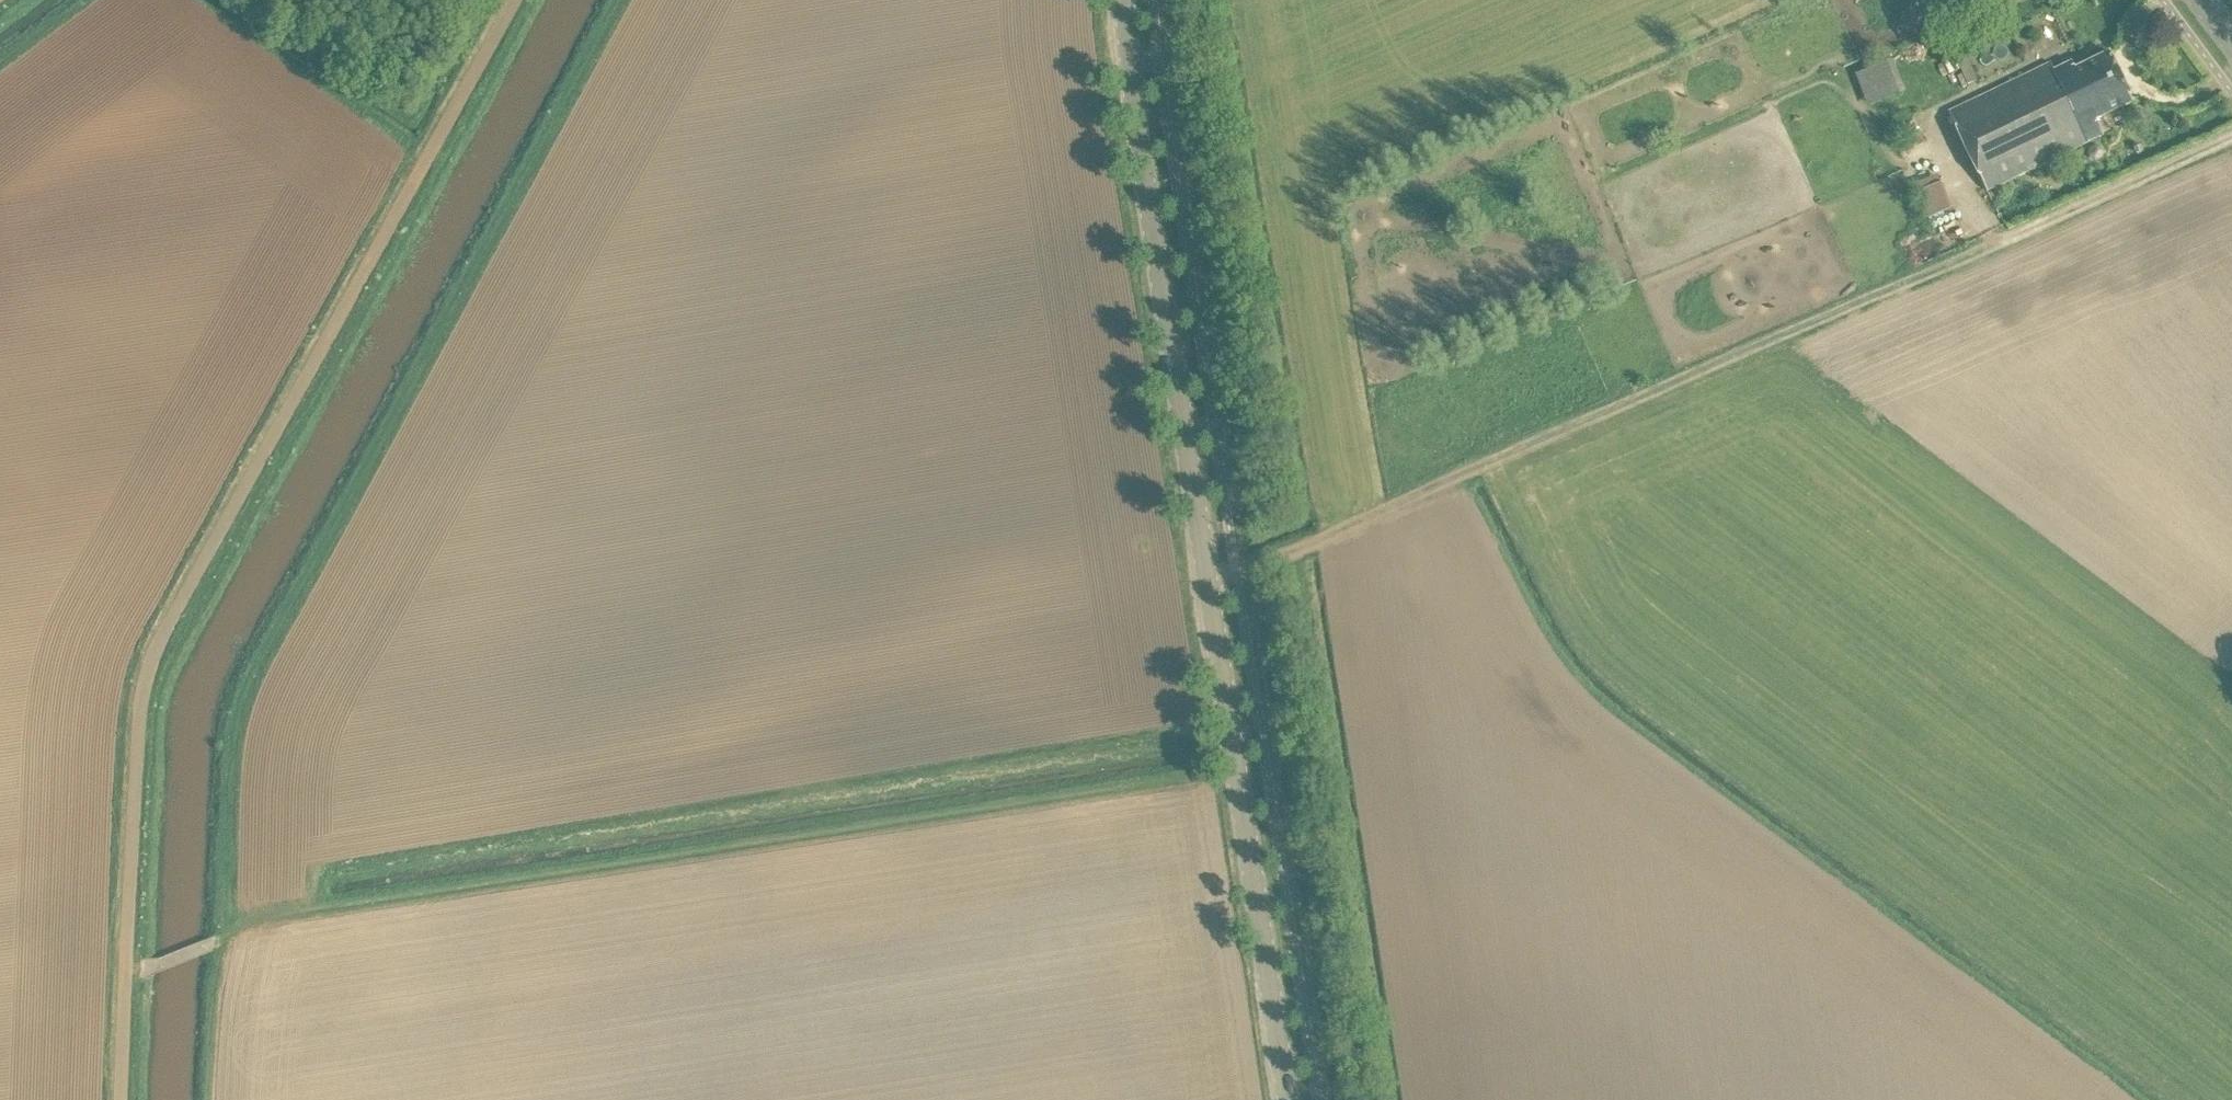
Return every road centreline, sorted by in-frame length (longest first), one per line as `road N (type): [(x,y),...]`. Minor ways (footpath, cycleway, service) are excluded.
road 1 (unclassified): [(120,1099),(127,896),(150,665),(515,0)]
road 2 (secondary): [(1288,1099),(1138,136),(1127,0)]

